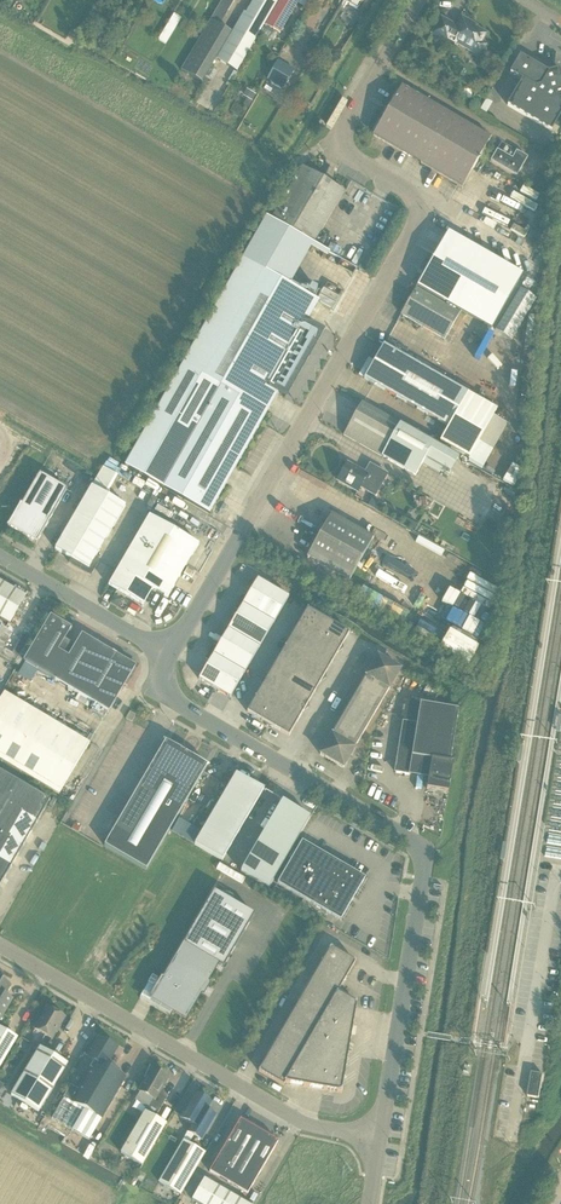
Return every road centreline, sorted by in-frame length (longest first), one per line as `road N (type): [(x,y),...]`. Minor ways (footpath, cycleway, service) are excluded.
road 1 (unclassified): [(420,0),(336,150),(429,204),(168,653)]
road 2 (unclassified): [(168,653),(164,679),(178,703),(407,835),(422,852),(381,1138)]
road 3 (unclassified): [(381,1138),(304,1123),(0,945)]
road 4 (unclassified): [(0,555),(168,653)]

